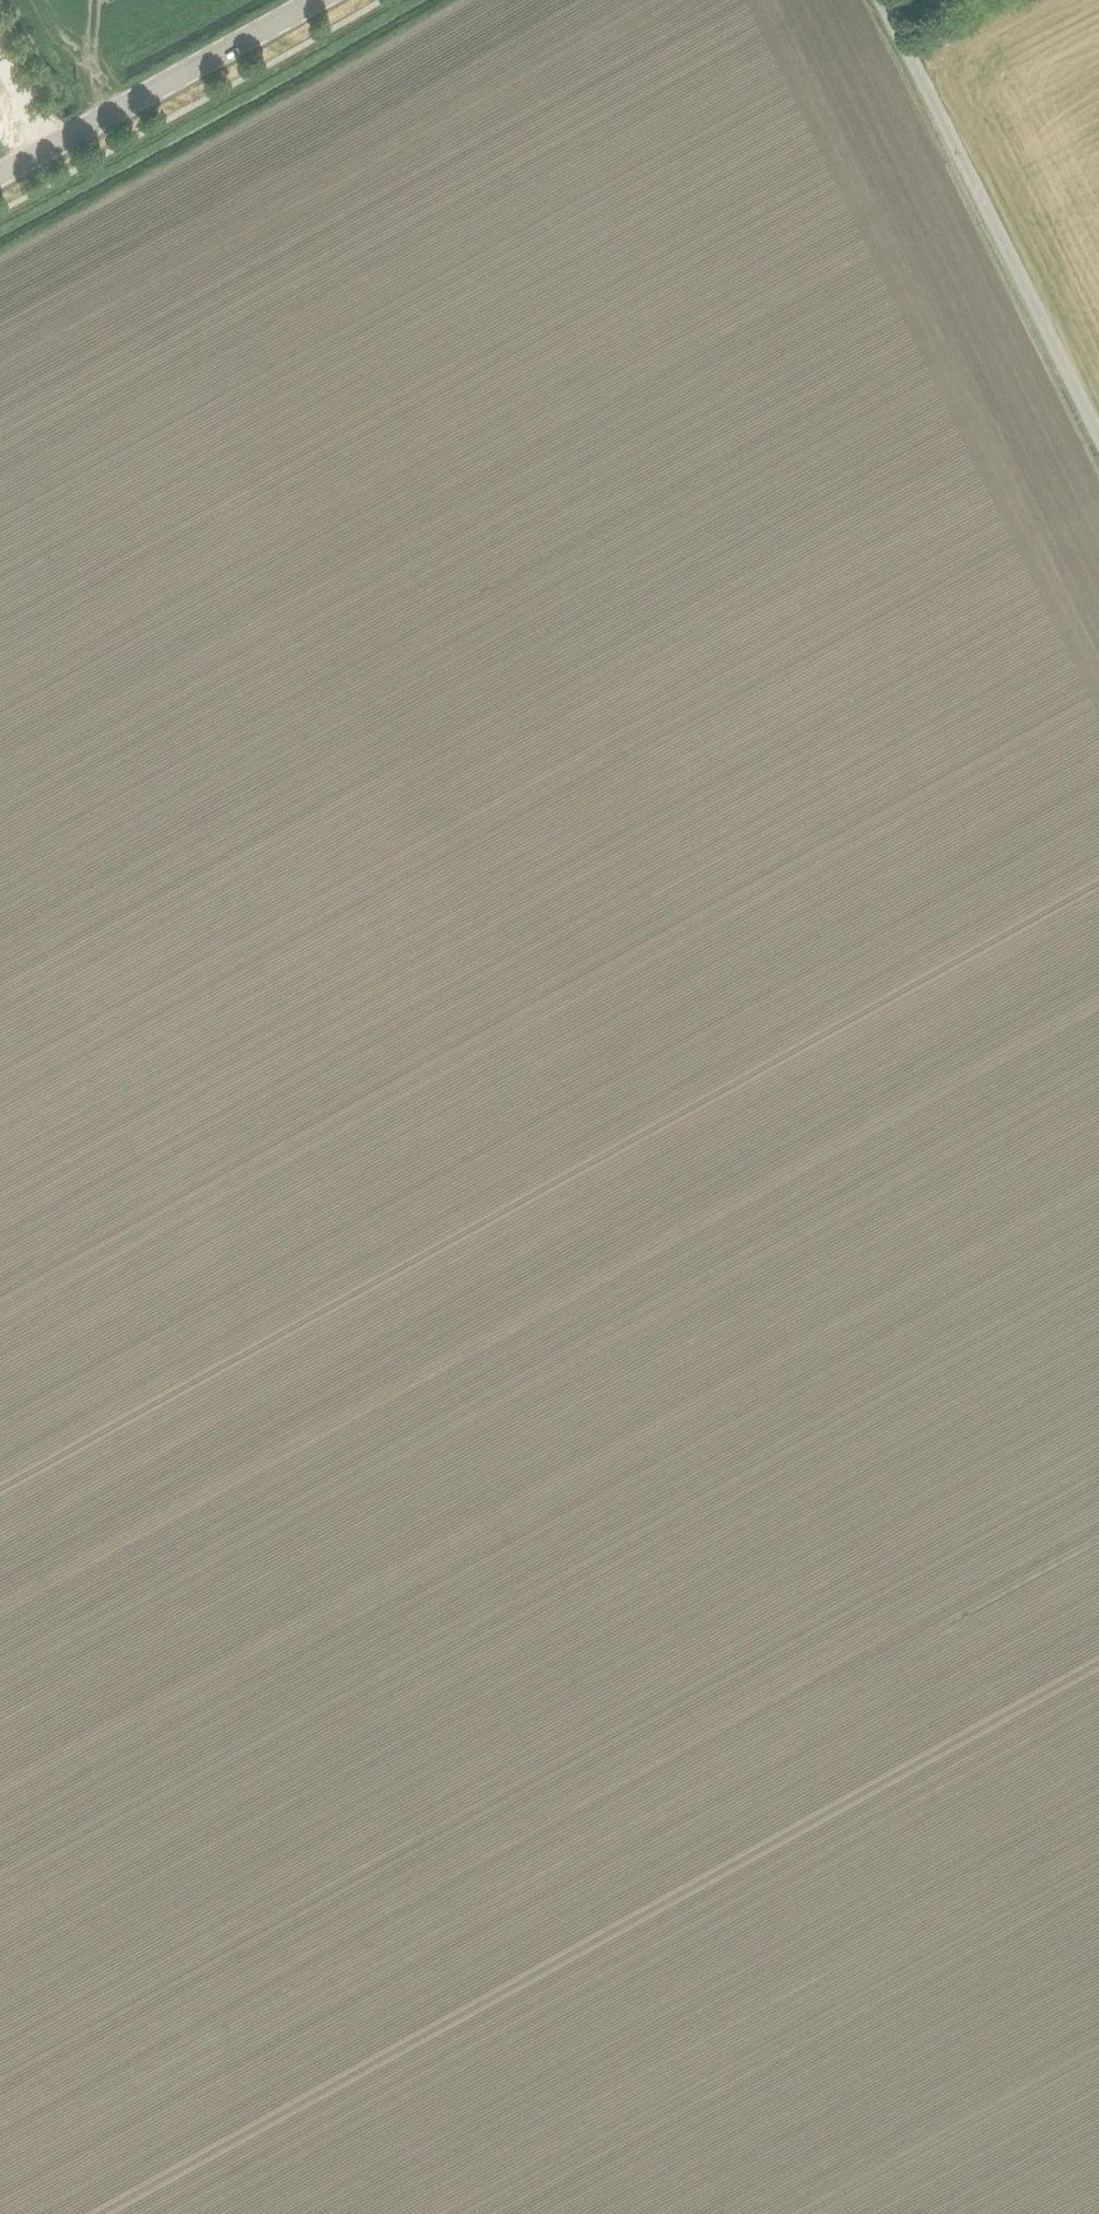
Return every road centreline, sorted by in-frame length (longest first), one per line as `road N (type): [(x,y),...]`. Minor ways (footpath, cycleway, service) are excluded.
road 1 (unclassified): [(1098,440),(880,0)]
road 2 (secondary): [(0,177),(322,0)]

